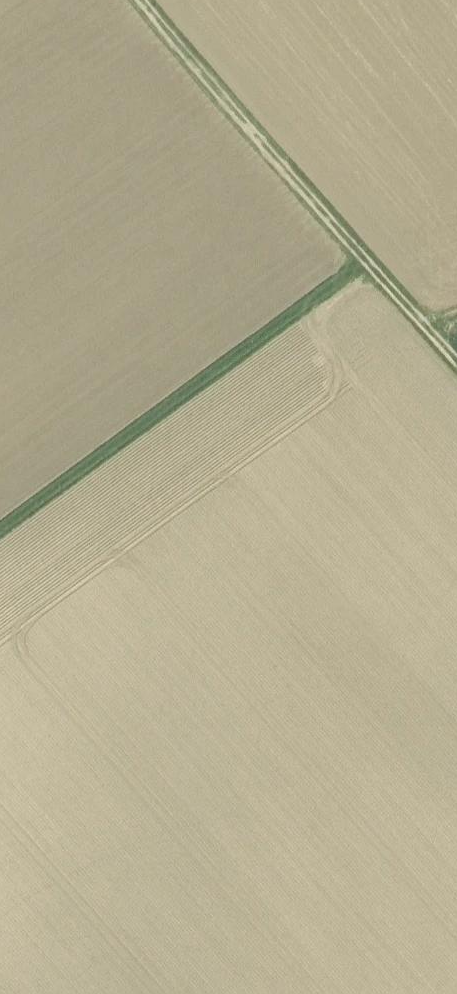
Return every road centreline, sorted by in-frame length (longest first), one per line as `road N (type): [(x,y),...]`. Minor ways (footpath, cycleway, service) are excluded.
road 1 (track): [(456,363),(146,0)]
road 2 (track): [(368,259),(0,530)]

